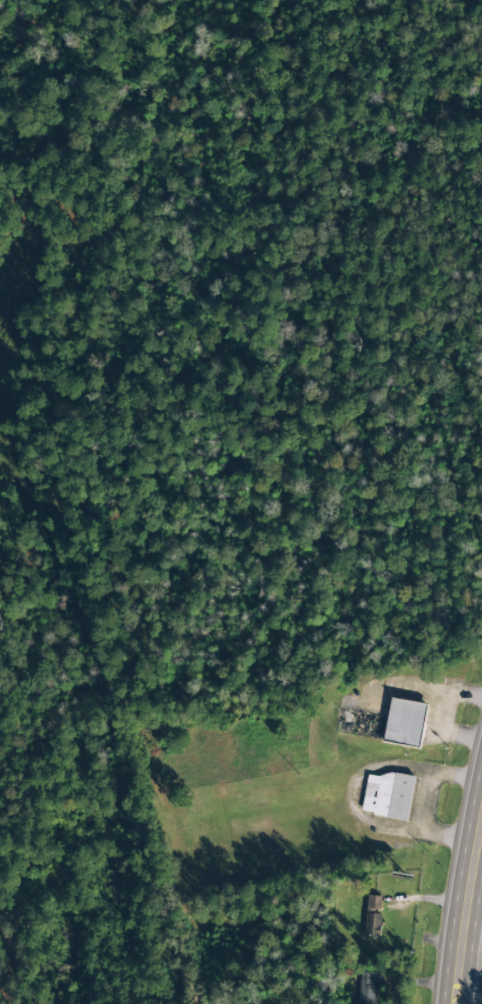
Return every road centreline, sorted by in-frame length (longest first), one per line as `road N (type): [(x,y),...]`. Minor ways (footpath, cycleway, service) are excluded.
road 1 (trunk): [(452,1003),(481,802)]

